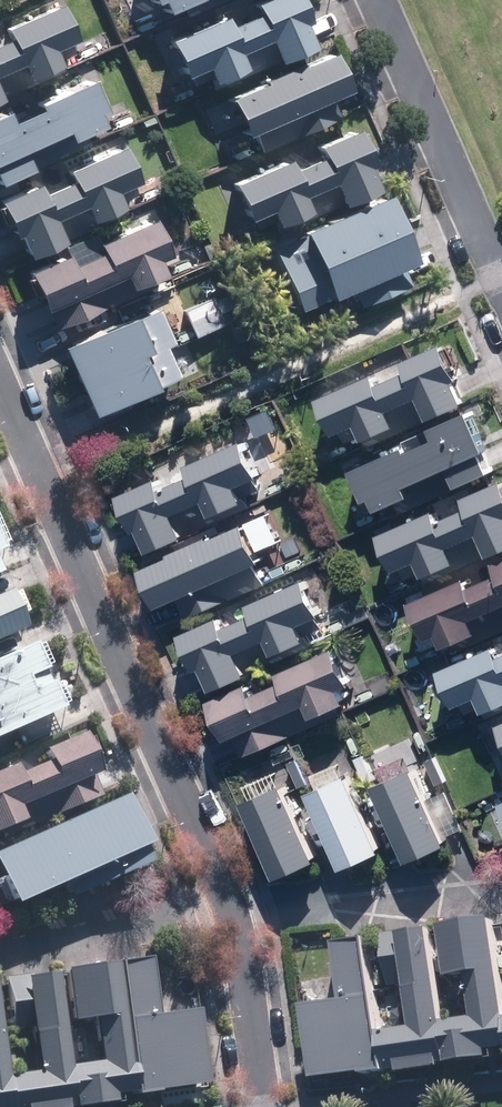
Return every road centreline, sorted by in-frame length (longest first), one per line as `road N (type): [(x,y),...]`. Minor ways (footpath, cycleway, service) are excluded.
road 1 (residential): [(0,386),(232,918)]
road 2 (residential): [(374,0),(501,287)]
road 3 (residential): [(232,918),(501,883)]
road 4 (residential): [(232,918),(0,947)]
road 5 (residential): [(232,918),(263,1106)]

